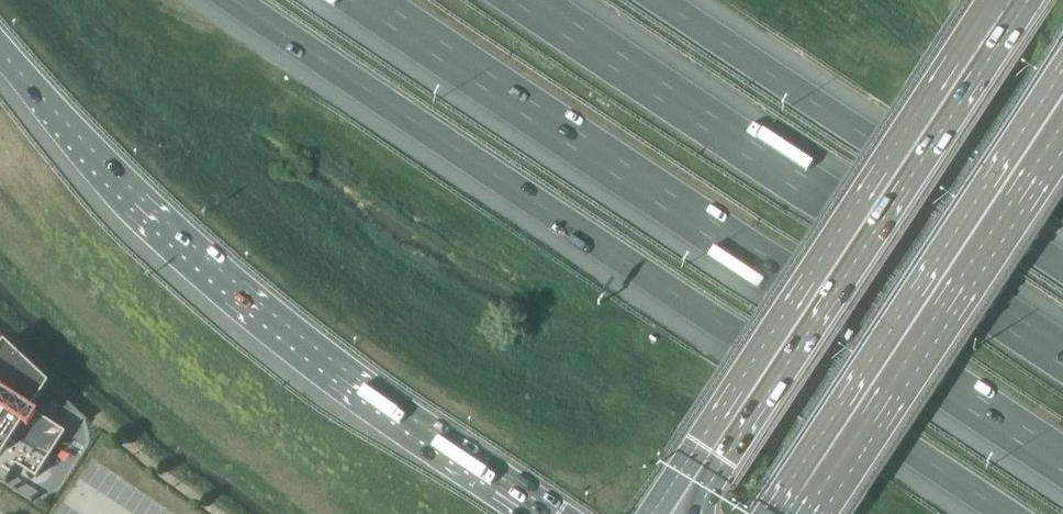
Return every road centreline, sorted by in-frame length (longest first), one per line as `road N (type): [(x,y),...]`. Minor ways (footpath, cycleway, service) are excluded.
road 1 (motorway): [(231,0),(1006,513)]
road 2 (motorway): [(365,0),(1062,464)]
road 3 (motorway): [(0,48),(208,260),(301,338),(532,500)]
road 4 (motorway): [(1062,357),(528,0)]
road 5 (primary): [(992,0),(653,513)]
road 6 (motorway): [(1062,268),(659,0)]
road 7 (primary): [(814,513),(1062,135)]

